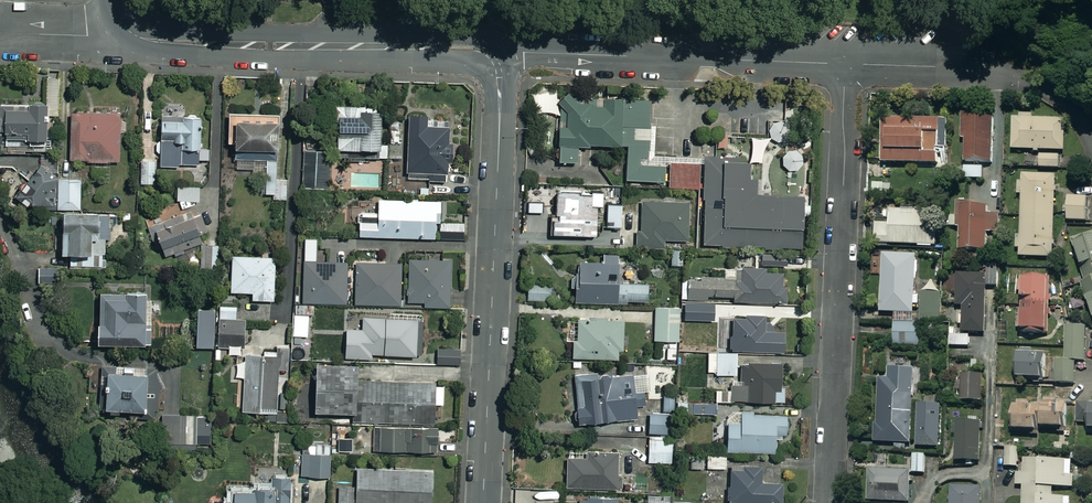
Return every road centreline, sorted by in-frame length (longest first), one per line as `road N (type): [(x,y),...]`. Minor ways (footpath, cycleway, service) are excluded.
road 1 (tertiary): [(484,502),(503,56)]
road 2 (residential): [(848,65),(828,502)]
road 3 (tertiary): [(134,34),(160,42),(503,56)]
road 4 (residential): [(503,56),(848,65)]
road 5 (residential): [(1091,131),(1075,108),(1026,75),(848,65)]
road 6 (residential): [(0,215),(44,318),(69,352)]
road 7 (residential): [(0,36),(134,34)]

